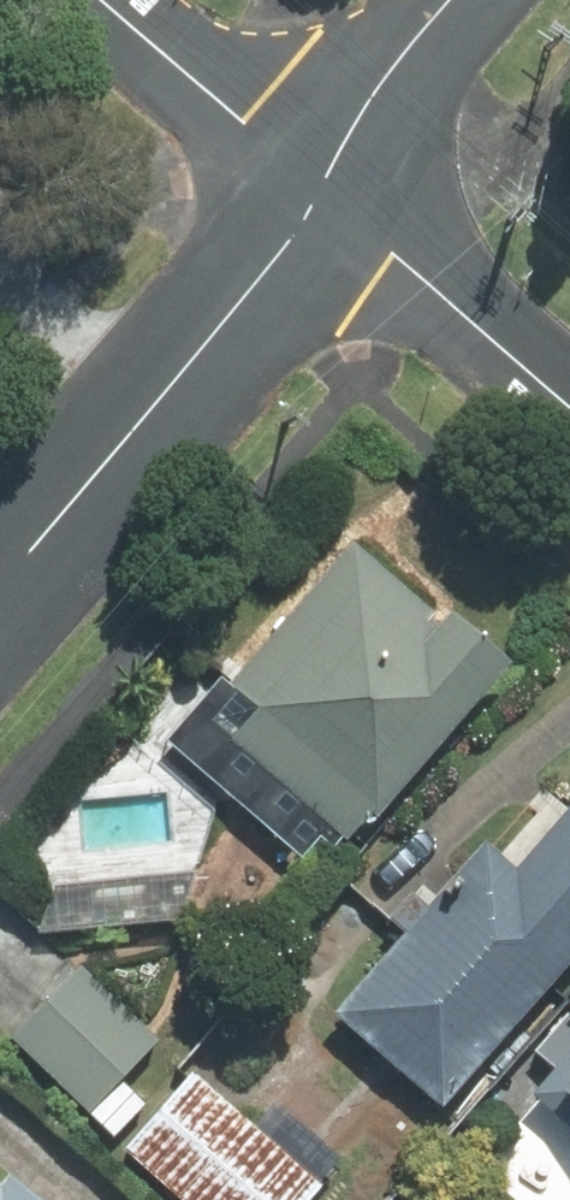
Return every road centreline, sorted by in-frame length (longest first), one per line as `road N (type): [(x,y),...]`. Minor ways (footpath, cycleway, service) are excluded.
road 1 (residential): [(315,189),(284,252),(0,585)]
road 2 (residential): [(569,410),(315,189)]
road 3 (residential): [(315,189),(97,0)]
road 4 (residential): [(455,0),(389,76),(315,189)]

